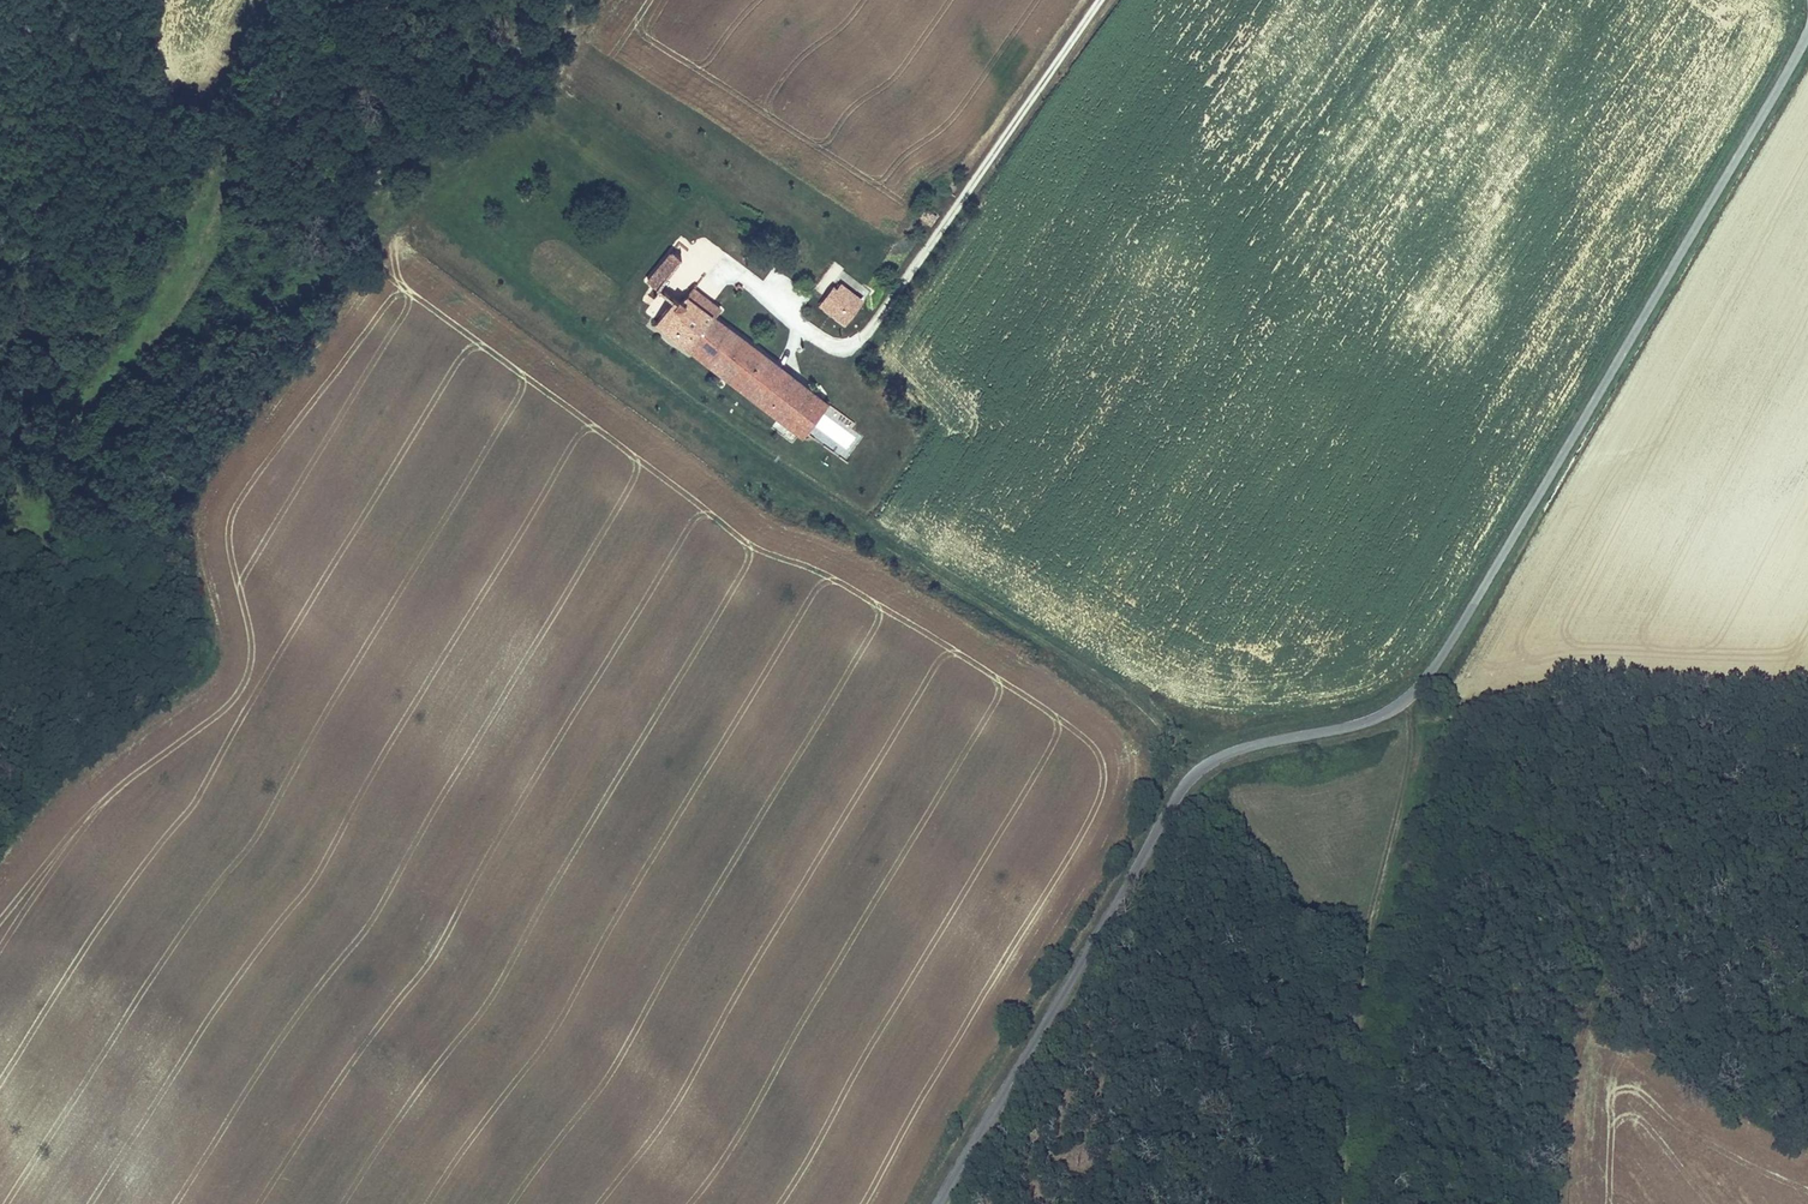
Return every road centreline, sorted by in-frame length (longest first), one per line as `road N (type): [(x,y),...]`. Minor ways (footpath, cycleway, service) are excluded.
road 1 (unclassified): [(1807,32),(1419,689),(1378,719),(1225,757),(1183,787),(938,1203)]

